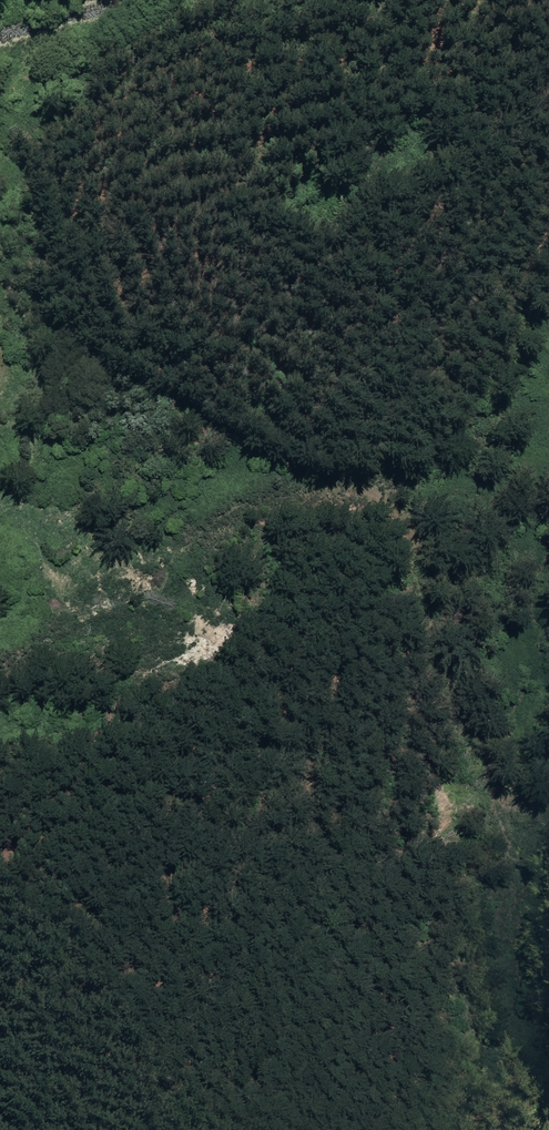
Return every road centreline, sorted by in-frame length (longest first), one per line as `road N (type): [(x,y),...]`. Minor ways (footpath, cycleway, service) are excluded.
road 1 (track): [(0,671),(100,620),(257,502),(369,492),(402,513),(415,537),(419,596),(484,799),(519,822),(548,812)]
road 2 (track): [(0,92),(42,45),(110,0)]

